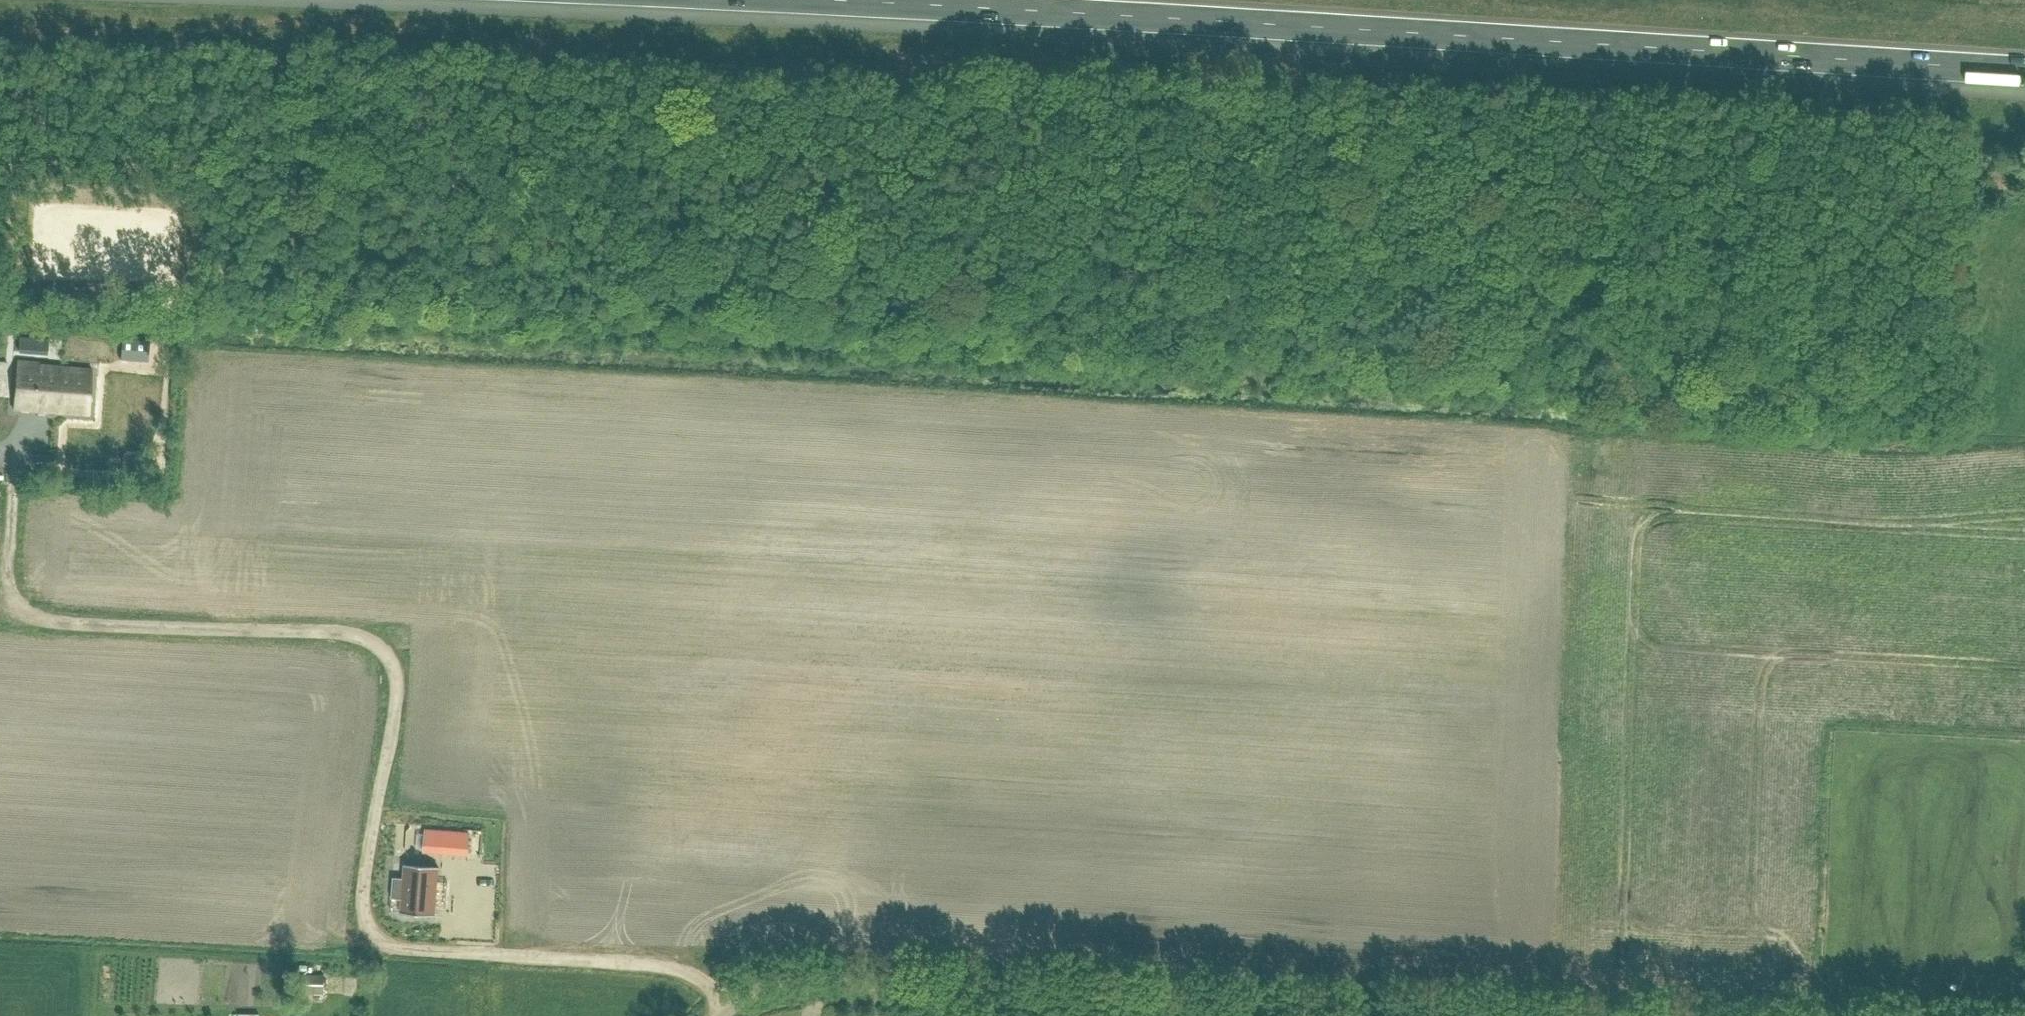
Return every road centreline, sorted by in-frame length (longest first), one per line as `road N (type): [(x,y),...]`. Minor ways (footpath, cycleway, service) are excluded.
road 1 (motorway): [(837,0),(2024,68)]
road 2 (track): [(734,1004),(666,966),(389,945),(370,927),(365,897),(397,684),(386,651),(360,637),(38,621),(22,613),(9,590),(14,474)]
road 3 (unclassified): [(1545,1015),(815,981),(762,989),(720,1015)]

